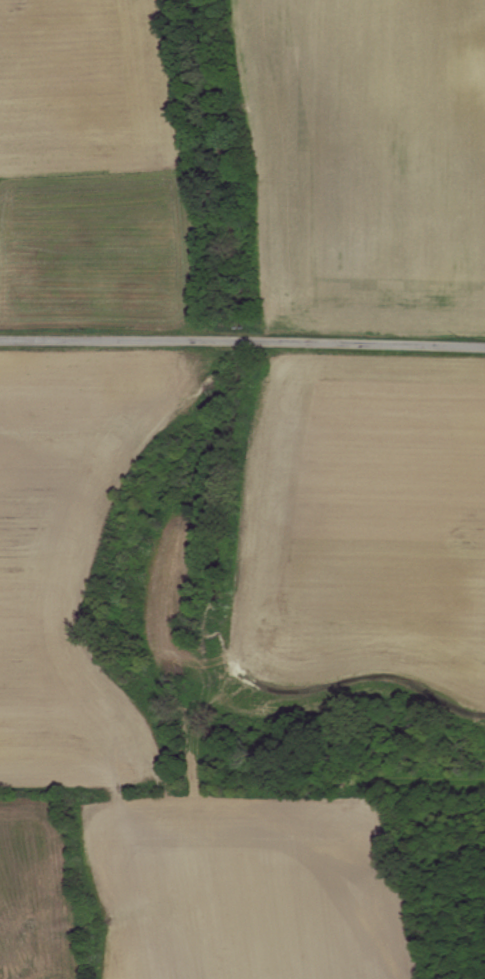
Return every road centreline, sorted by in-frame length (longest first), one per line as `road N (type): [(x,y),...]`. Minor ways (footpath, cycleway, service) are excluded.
road 1 (residential): [(0,340),(484,346)]

